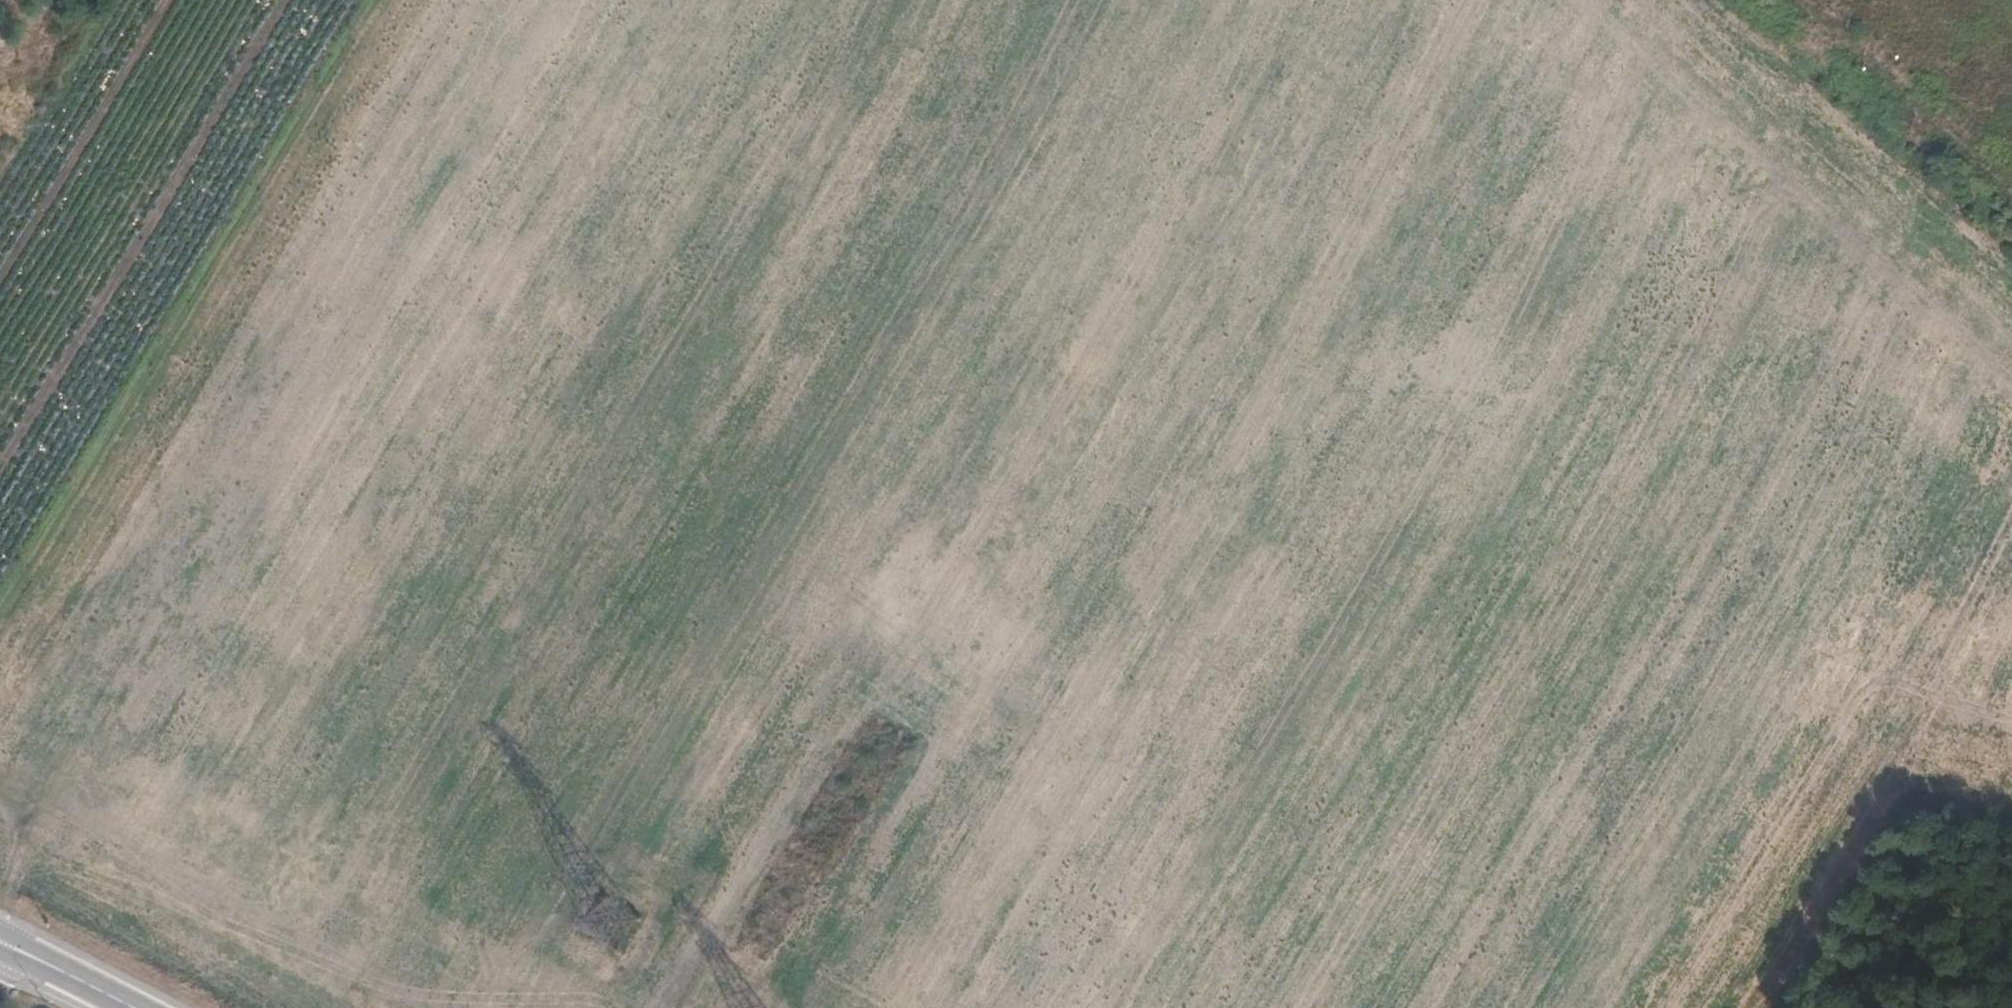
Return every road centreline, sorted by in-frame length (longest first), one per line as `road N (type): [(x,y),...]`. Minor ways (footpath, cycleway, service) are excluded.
road 1 (secondary): [(0,941),(131,1007)]

